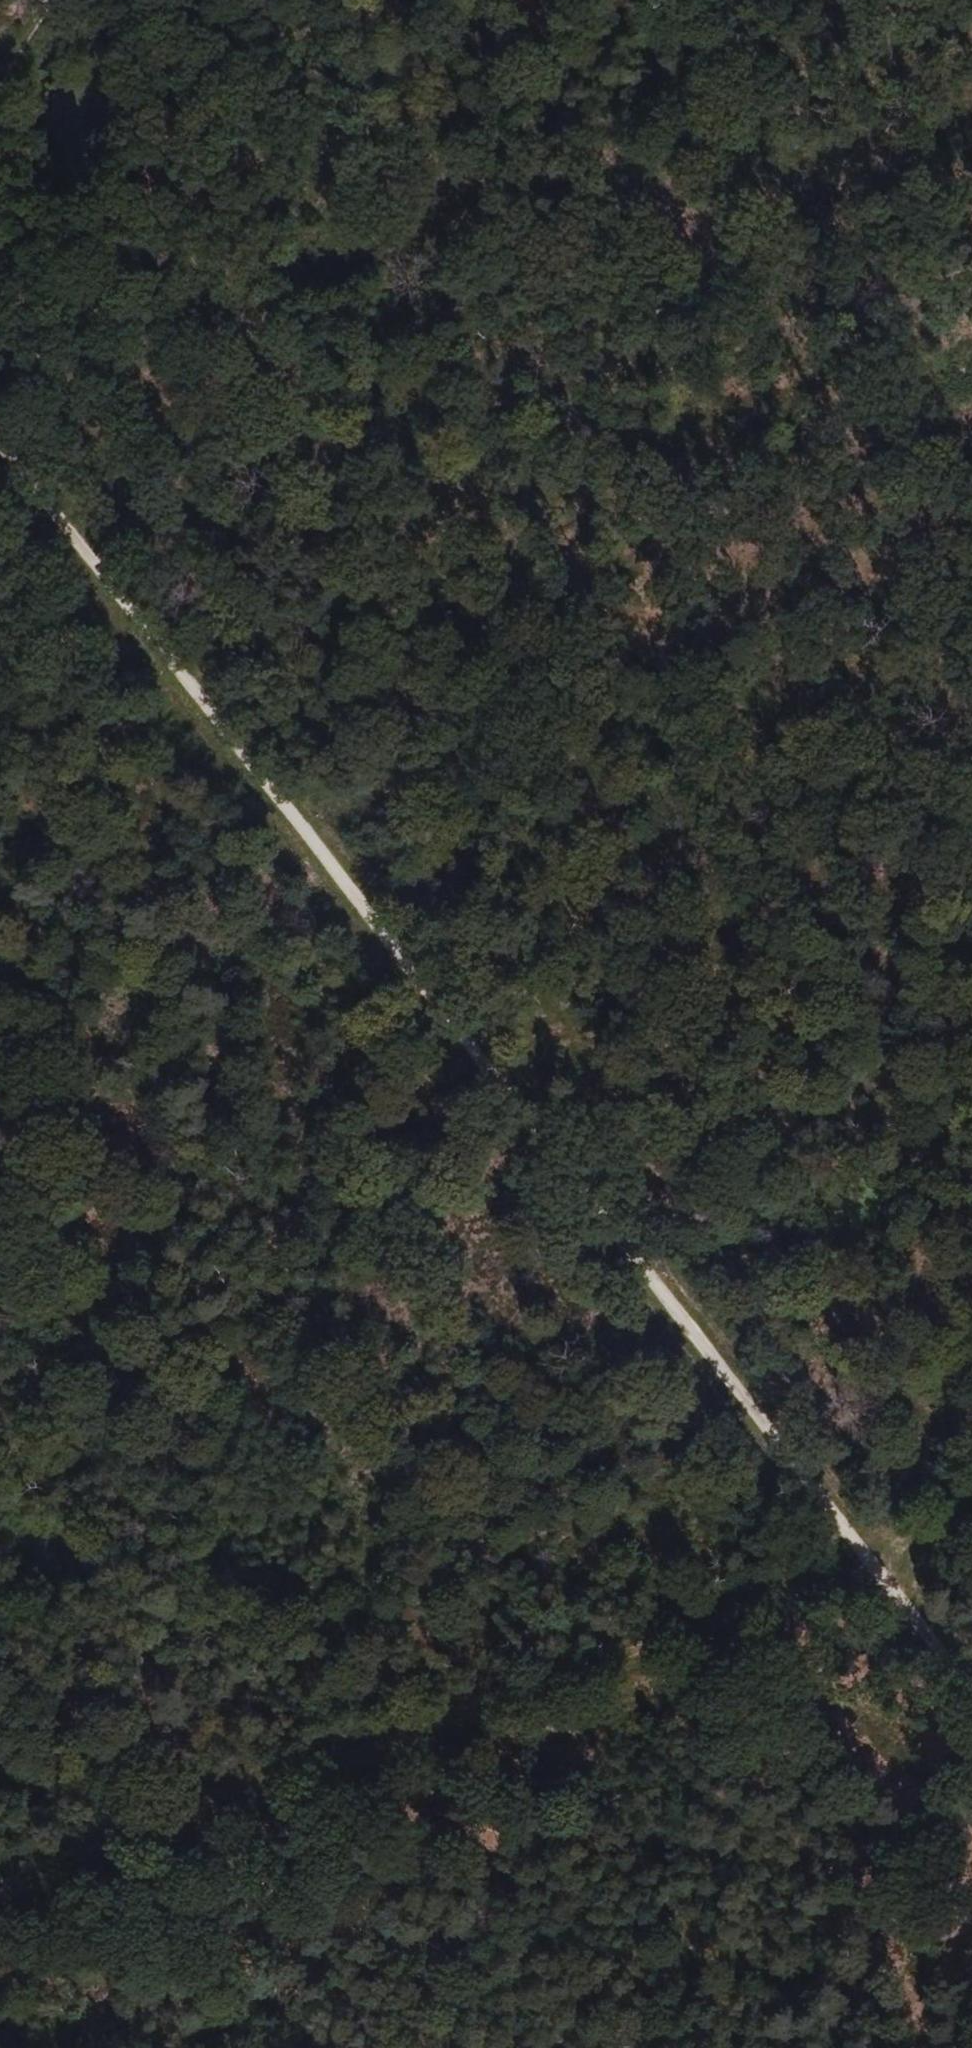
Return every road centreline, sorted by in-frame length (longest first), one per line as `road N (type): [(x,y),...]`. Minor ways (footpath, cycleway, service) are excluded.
road 1 (track): [(971,1699),(0,444)]
road 2 (track): [(0,1886),(971,1522)]

